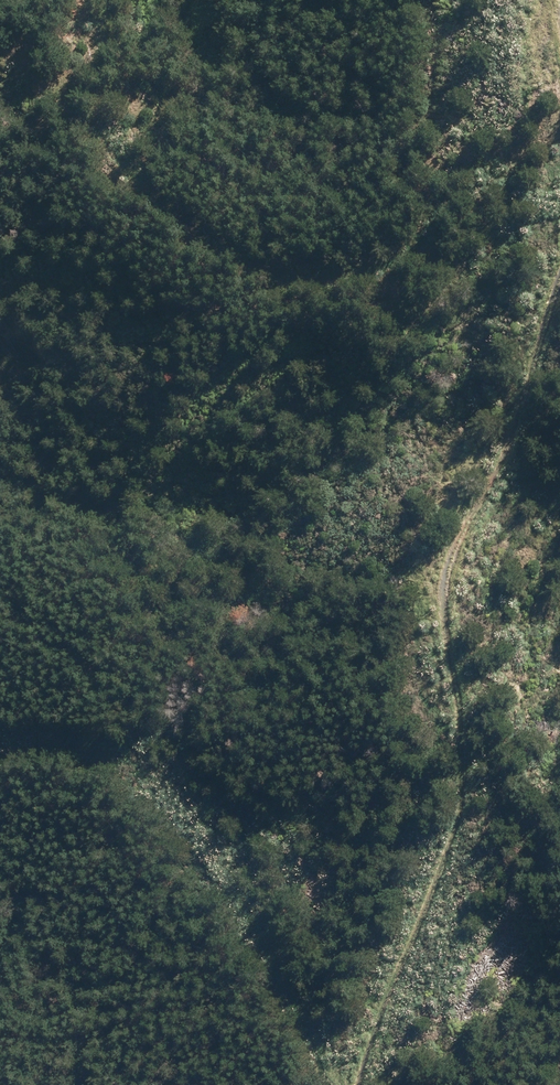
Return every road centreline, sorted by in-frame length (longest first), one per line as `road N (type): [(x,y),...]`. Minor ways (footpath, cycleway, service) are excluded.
road 1 (track): [(353,1084),(463,797),(444,578),(516,416),(559,264)]
road 2 (track): [(559,217),(495,190),(405,257),(336,269),(228,251),(59,92),(0,50)]
road 3 (track): [(345,1084),(222,866),(161,784),(87,749),(0,741)]

